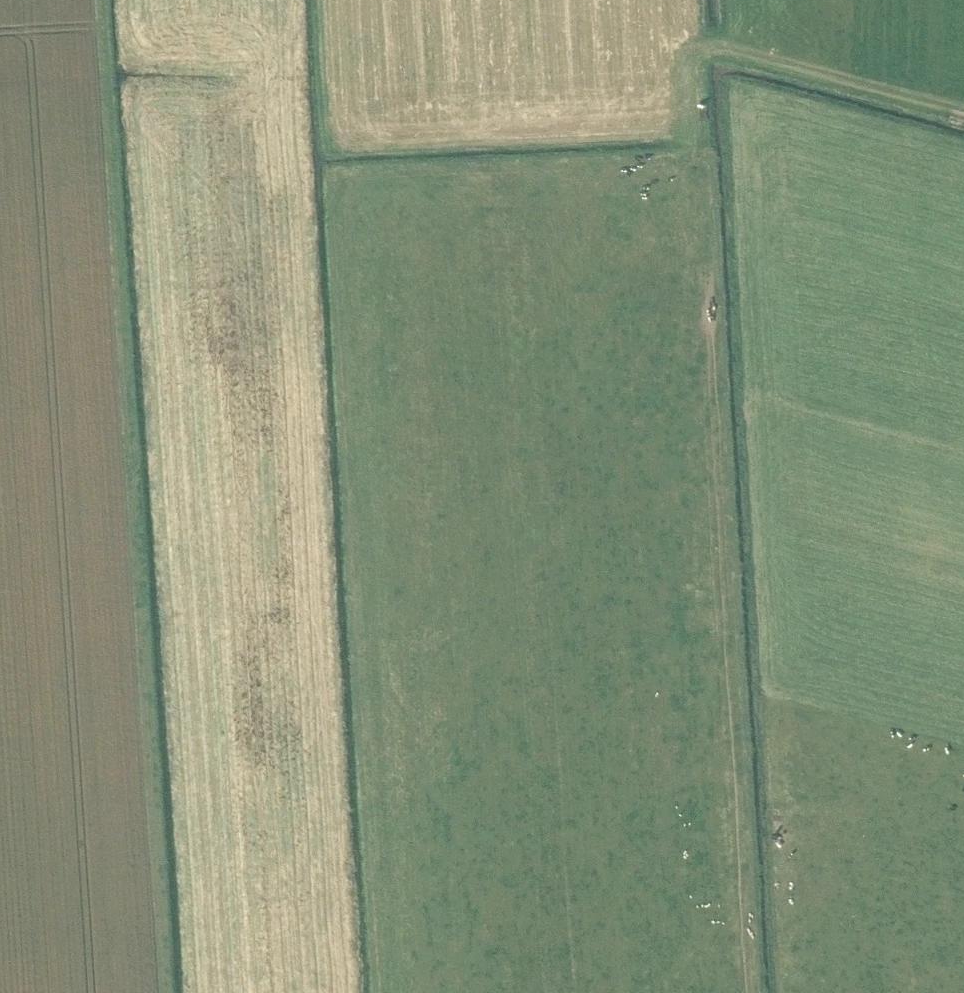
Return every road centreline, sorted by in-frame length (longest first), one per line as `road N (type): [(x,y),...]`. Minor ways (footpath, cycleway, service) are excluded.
road 1 (track): [(963,114),(818,77)]

